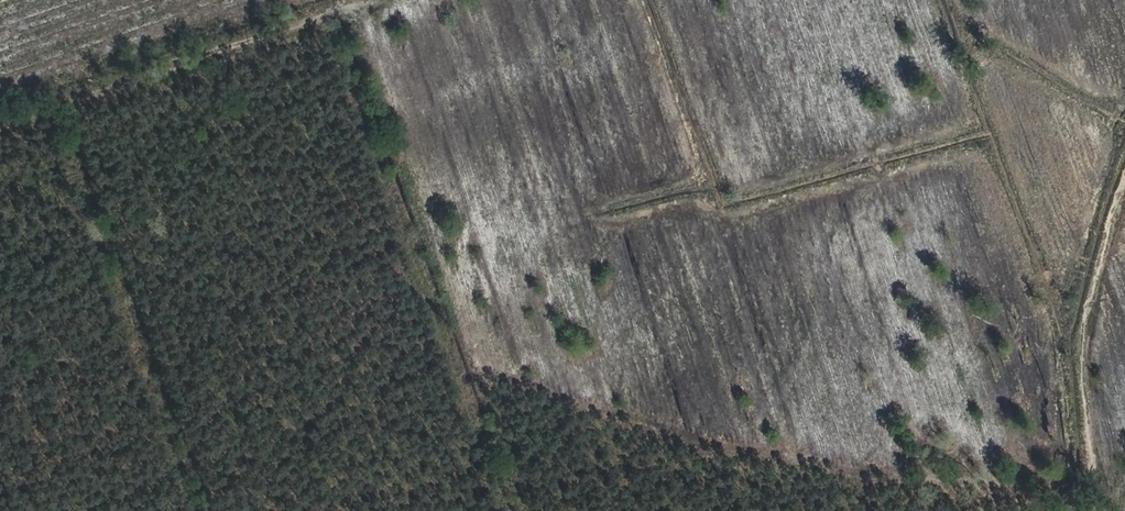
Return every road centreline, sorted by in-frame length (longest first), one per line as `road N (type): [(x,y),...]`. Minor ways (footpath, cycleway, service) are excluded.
road 1 (track): [(340,0),(0,115)]
road 2 (track): [(1097,510),(1084,331),(1124,181)]

